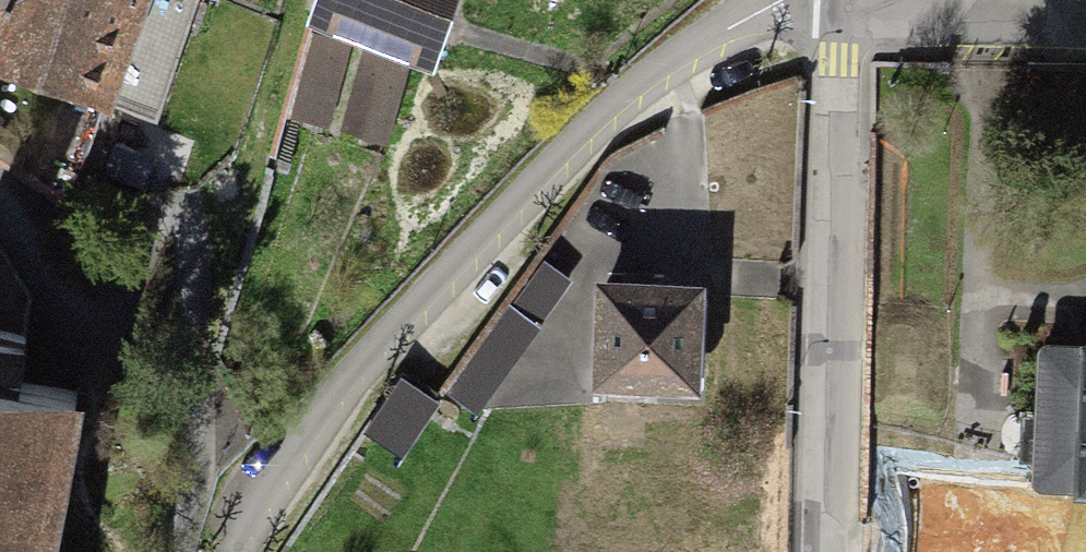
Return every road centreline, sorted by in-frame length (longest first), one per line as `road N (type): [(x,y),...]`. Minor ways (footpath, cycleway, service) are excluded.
road 1 (residential): [(773,0),(604,115),(340,388),(229,551)]
road 2 (residential): [(840,12),(831,551)]
road 3 (residential): [(840,12),(1085,7)]

